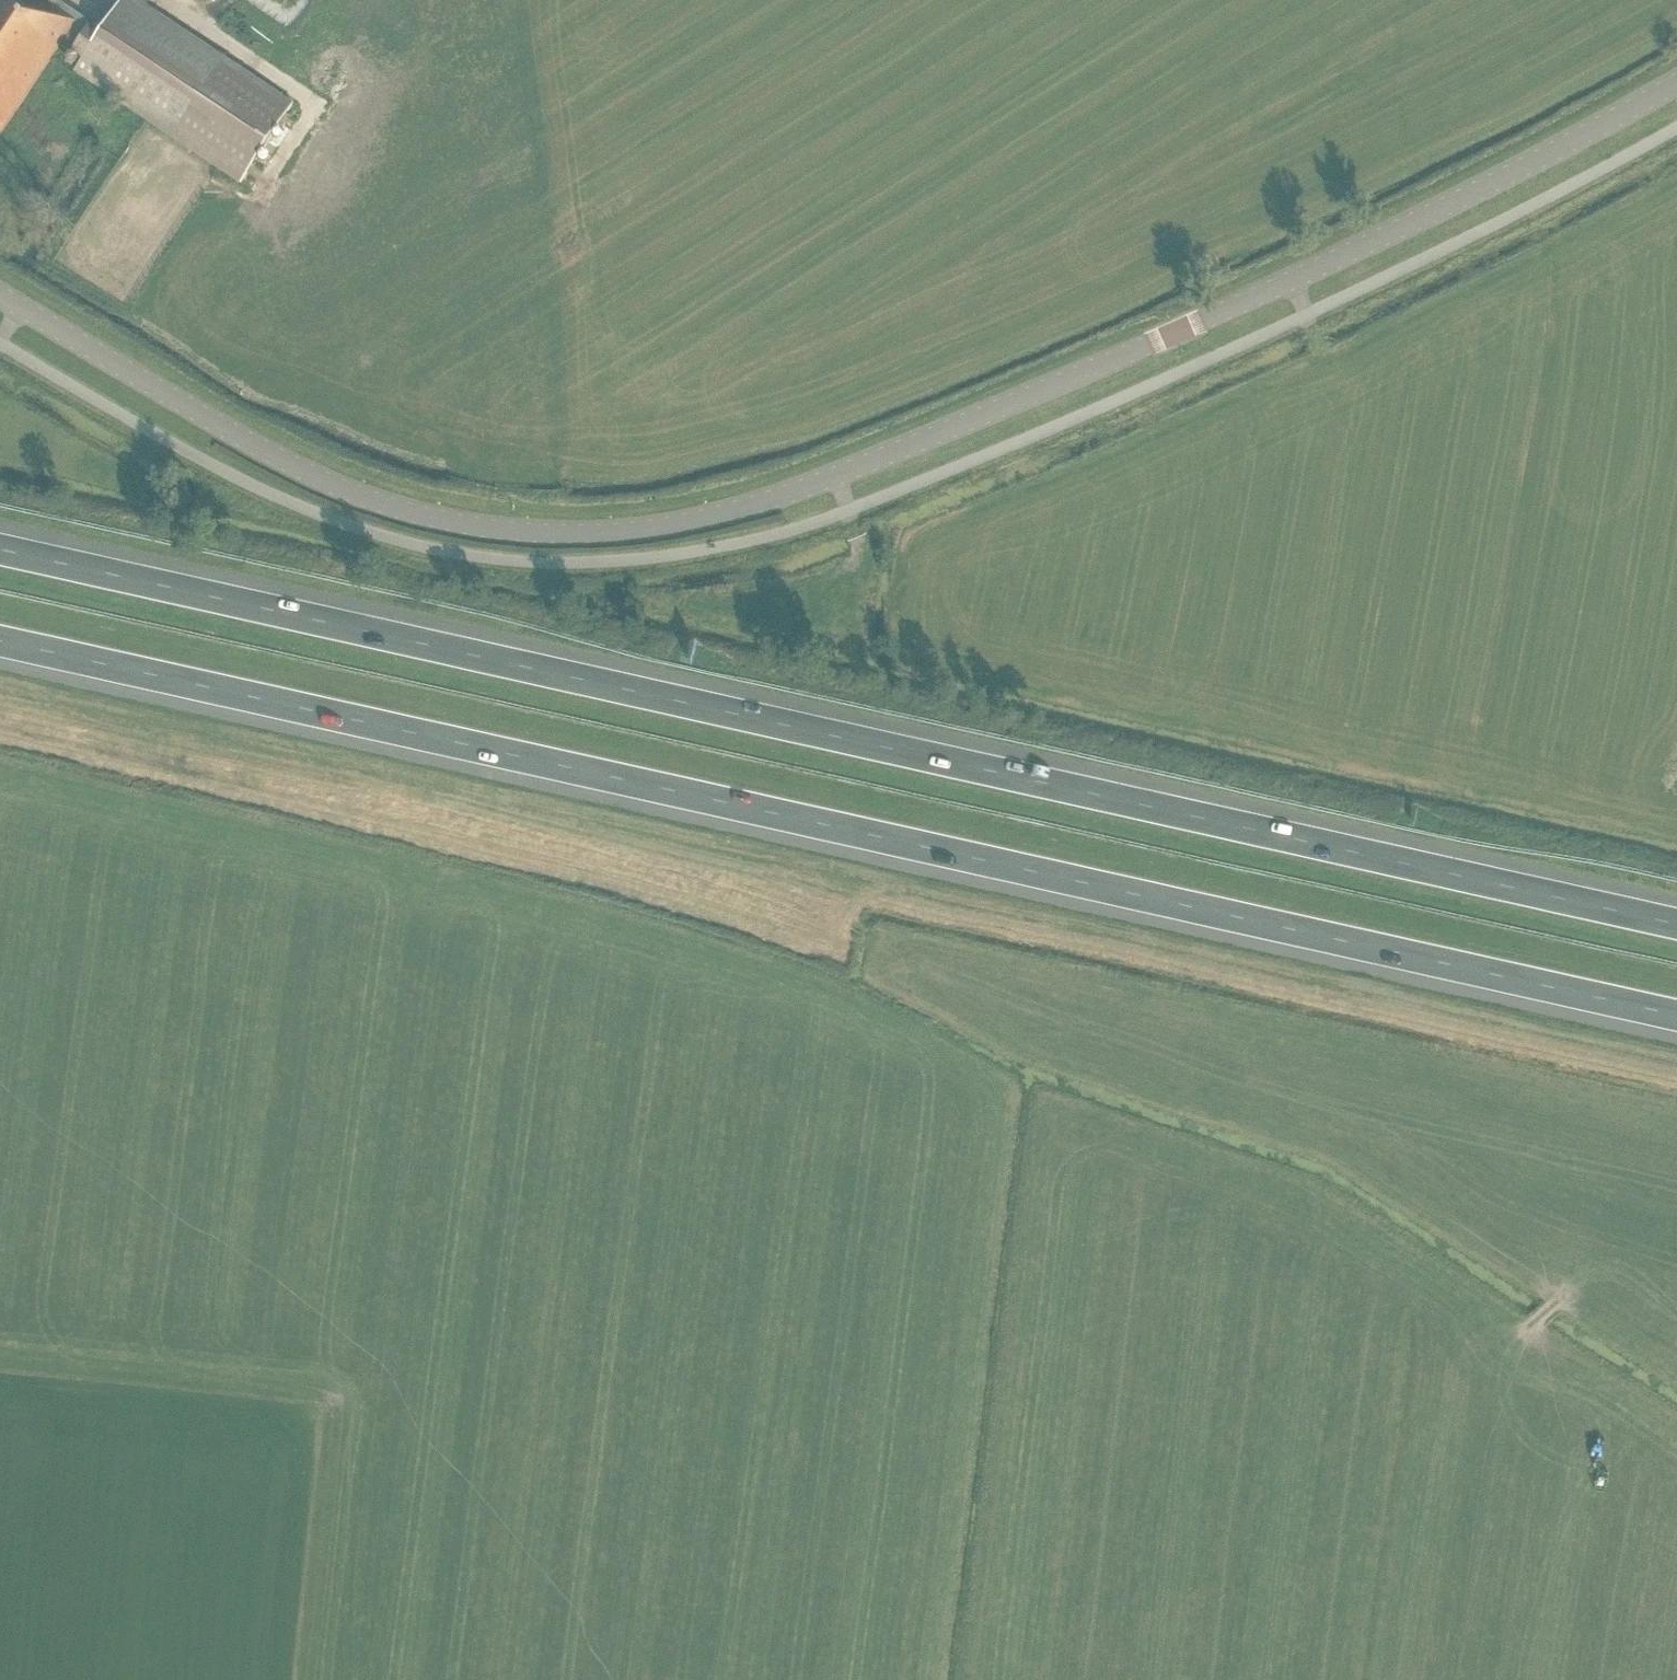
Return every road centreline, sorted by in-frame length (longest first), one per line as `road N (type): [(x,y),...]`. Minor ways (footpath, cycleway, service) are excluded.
road 1 (tertiary): [(1676,83),(1333,261),(990,413),(771,500),(625,532),(496,529),(373,500),(262,449),(0,294)]
road 2 (motorway): [(0,648),(1676,1018)]
road 3 (motorway): [(1676,926),(0,557)]

